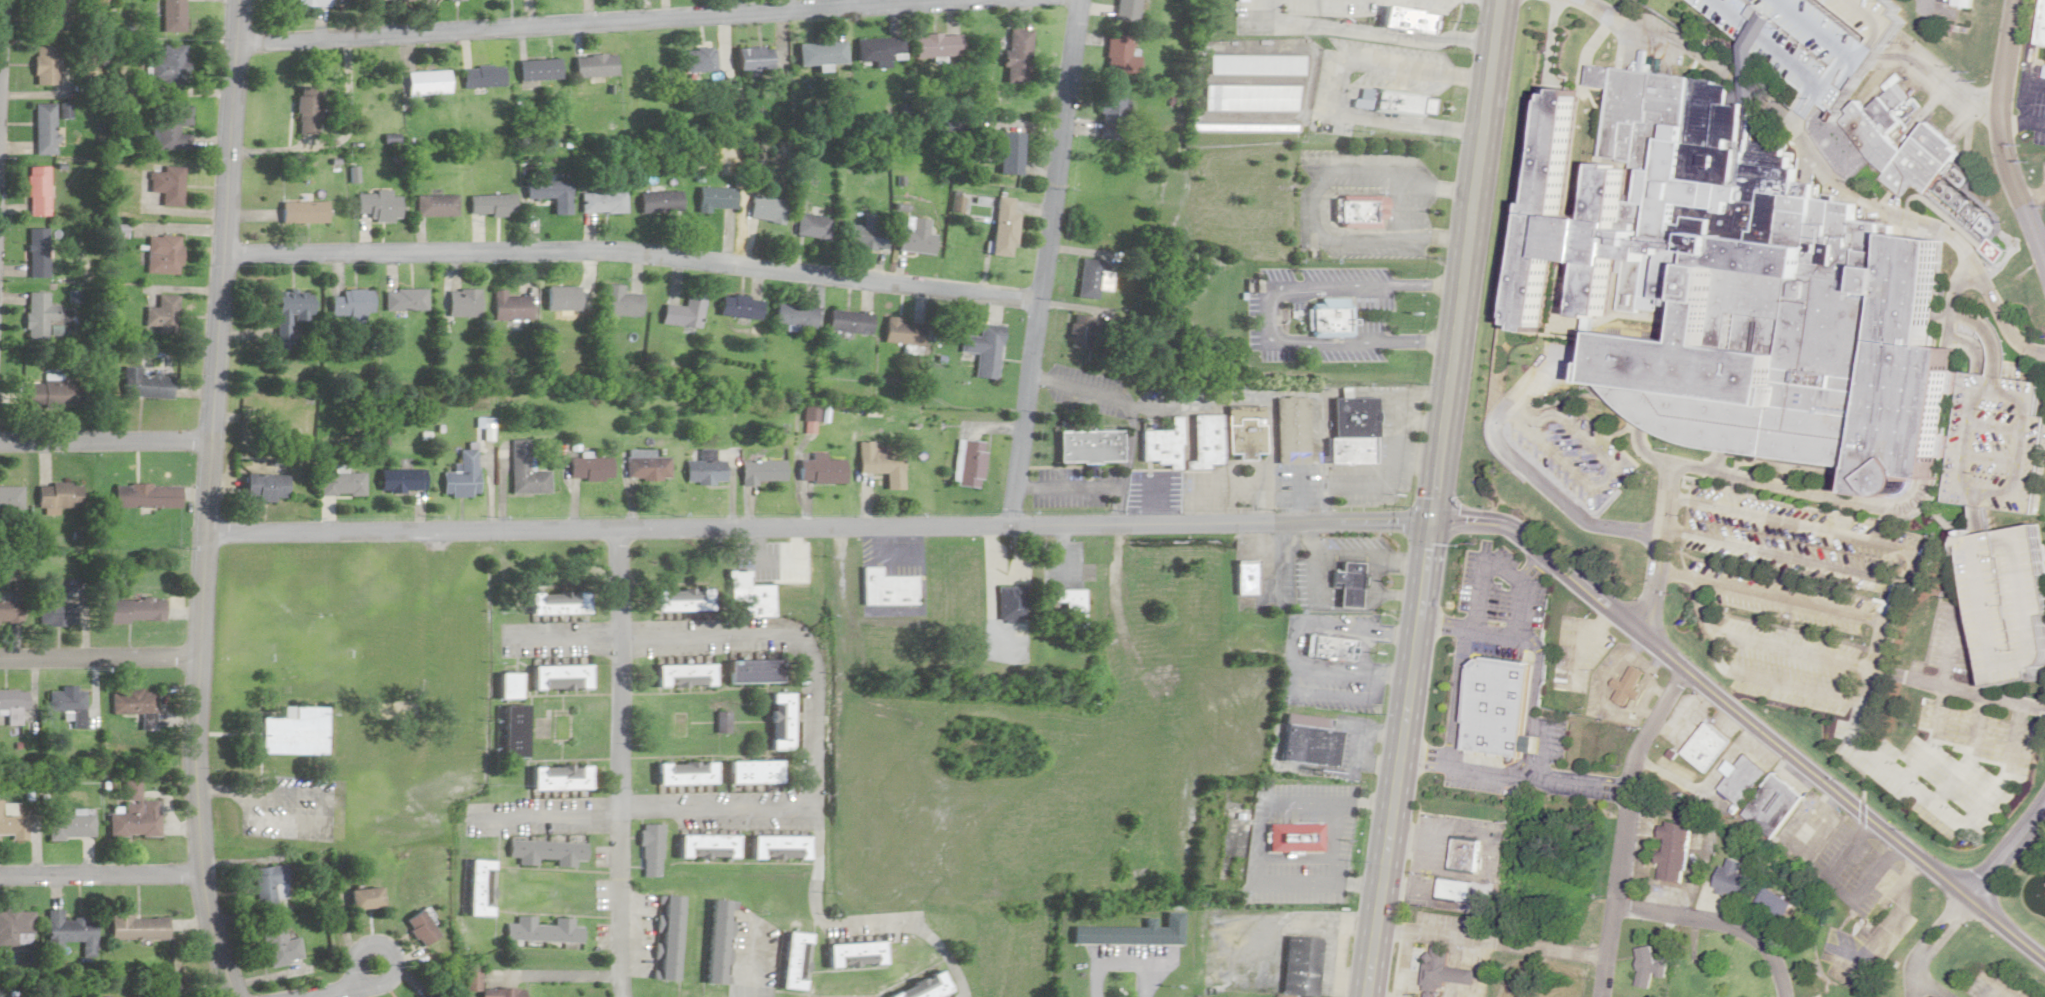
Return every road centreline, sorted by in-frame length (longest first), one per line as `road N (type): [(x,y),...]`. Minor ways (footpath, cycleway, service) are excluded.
road 1 (residential): [(1009,529),(1508,531),(2044,962)]
road 2 (secondary): [(1366,996),(1499,0)]
road 3 (residential): [(235,996),(199,872),(193,766),(236,0)]
road 4 (residential): [(1039,299),(595,247),(221,254)]
road 5 (residential): [(203,538),(1009,529)]
road 6 (residential): [(234,41),(940,0)]
road 7 (residential): [(1009,529),(1077,0)]
road 8 (residential): [(1603,996),(1635,761),(1682,674)]
road 9 (residential): [(0,443),(210,442)]
road 10 (residential): [(1782,996),(1775,967),(1747,930),(1616,906)]
road 11 (residential): [(199,872),(0,875)]
road 12 (residential): [(0,657),(195,654)]
road 13 (residential): [(2044,267),(2002,147),(1999,114)]
road 14 (residential): [(1966,903),(2044,801)]

